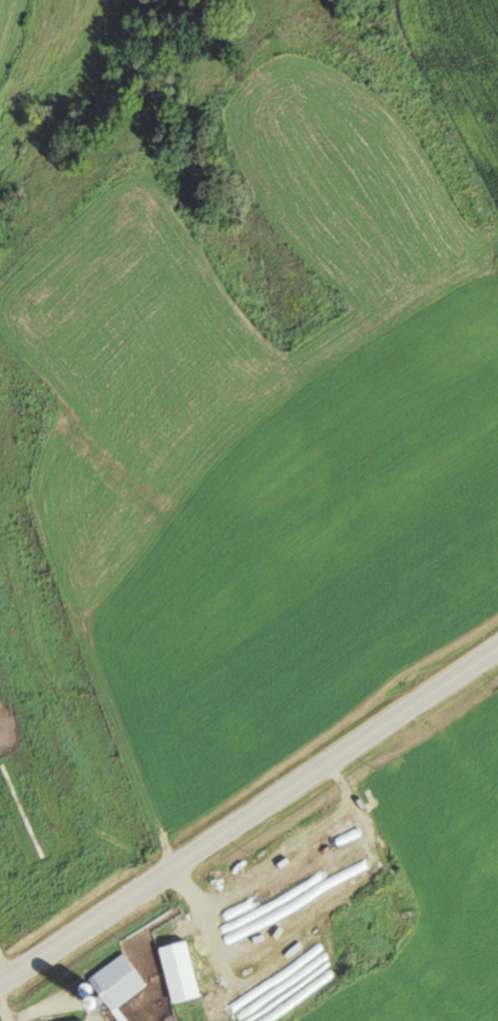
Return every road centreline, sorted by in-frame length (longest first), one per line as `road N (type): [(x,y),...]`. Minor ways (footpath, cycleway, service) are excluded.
road 1 (primary): [(0,980),(497,647)]

